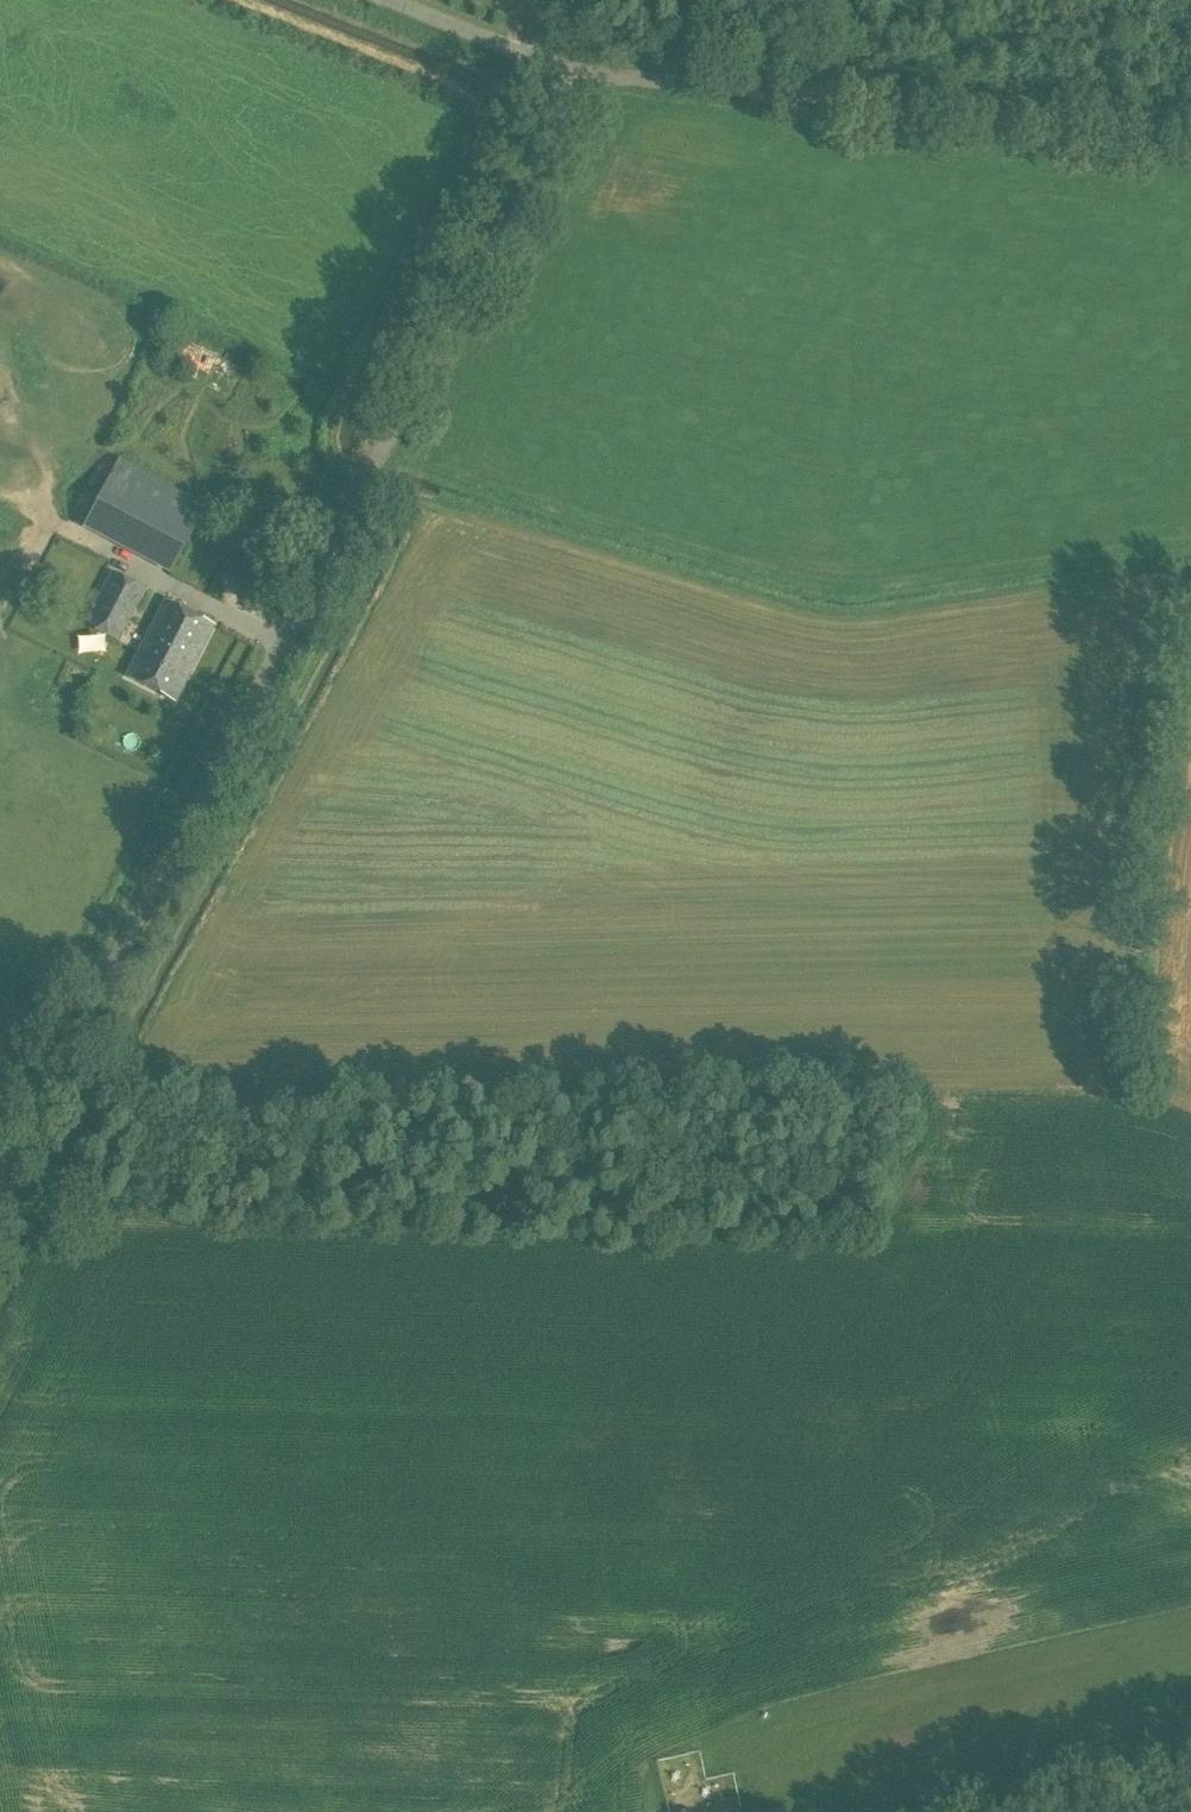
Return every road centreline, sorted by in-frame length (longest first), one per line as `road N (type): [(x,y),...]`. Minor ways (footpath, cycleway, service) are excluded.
road 1 (unclassified): [(0,1182),(573,72)]
road 2 (unclassified): [(573,72),(1190,135)]
road 3 (unclassified): [(573,72),(386,0)]

